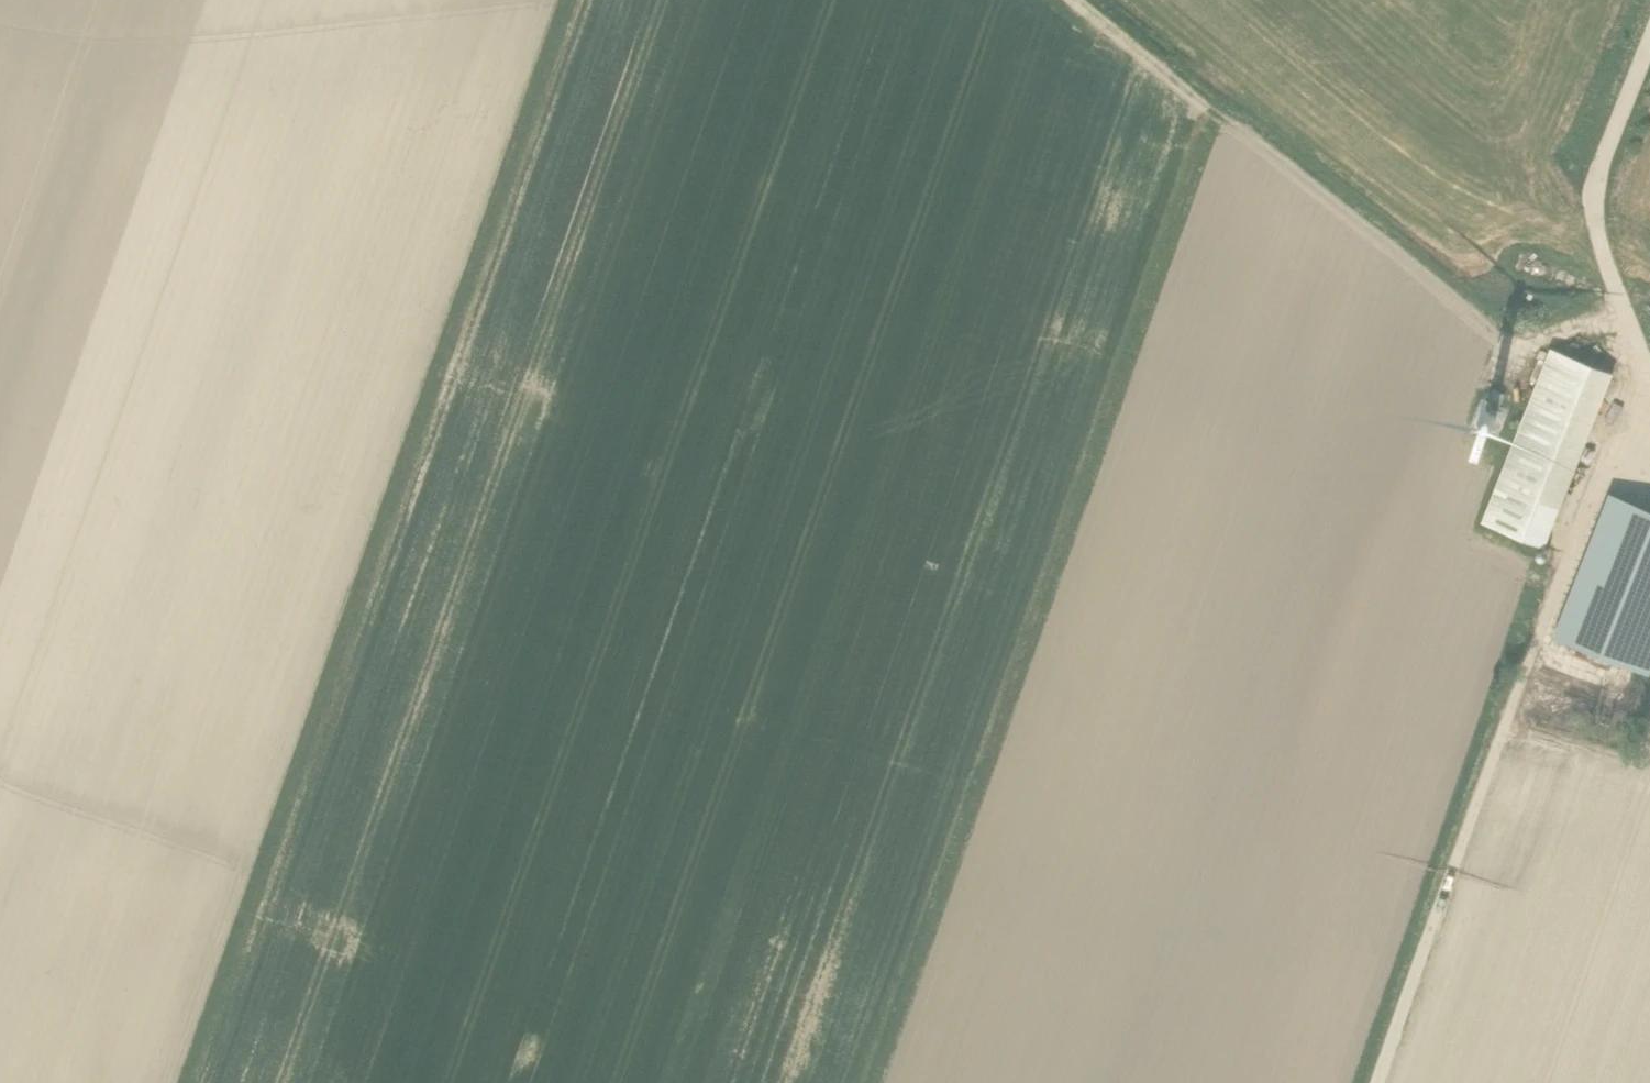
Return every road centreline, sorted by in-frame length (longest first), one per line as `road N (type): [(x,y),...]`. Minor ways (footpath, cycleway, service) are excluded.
road 1 (track): [(1639,371),(1379,1082)]

